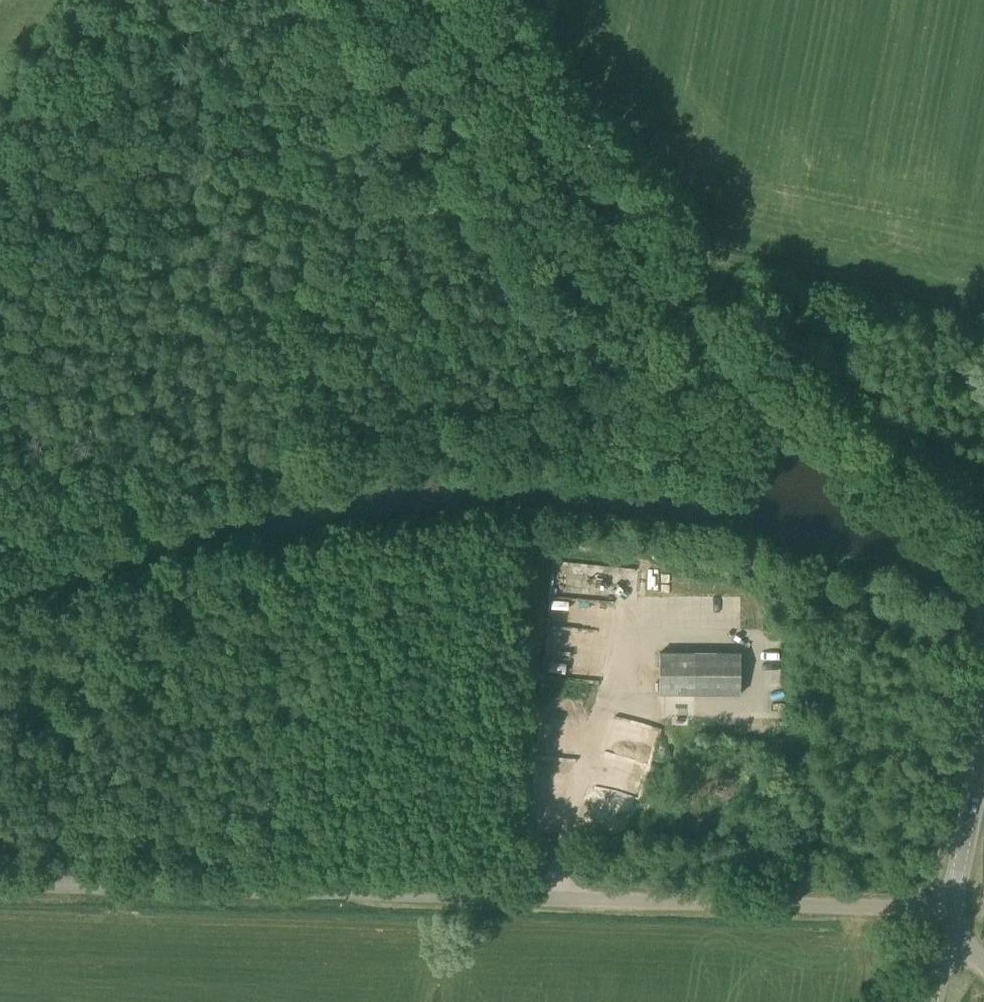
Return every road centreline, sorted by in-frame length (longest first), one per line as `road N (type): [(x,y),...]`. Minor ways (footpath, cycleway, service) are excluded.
road 1 (unclassified): [(952,922),(916,910),(0,886)]
road 2 (track): [(682,255),(983,318)]
road 3 (tertiary): [(952,922),(983,757)]

